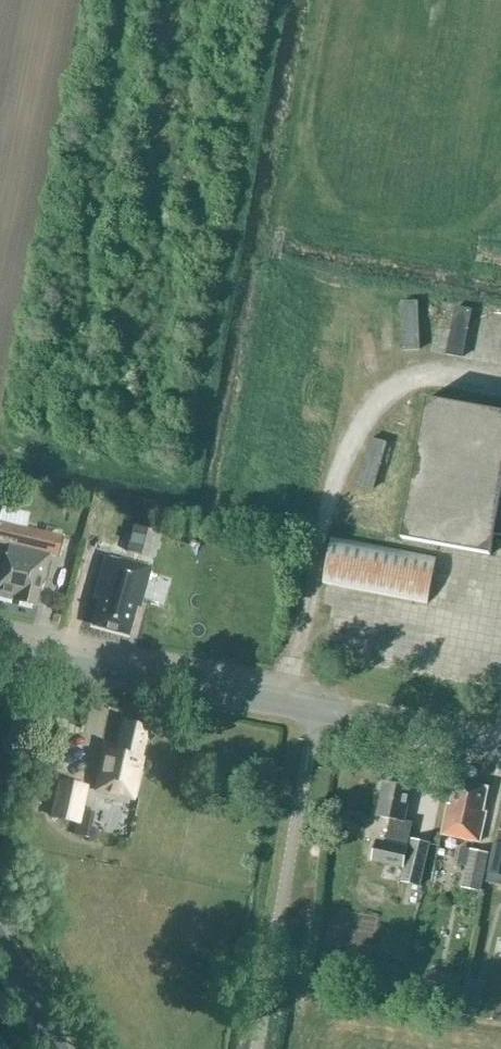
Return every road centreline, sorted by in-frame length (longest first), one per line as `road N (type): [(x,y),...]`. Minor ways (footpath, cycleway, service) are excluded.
road 1 (tertiary): [(0,647),(317,711)]
road 2 (tertiary): [(500,757),(317,711)]

